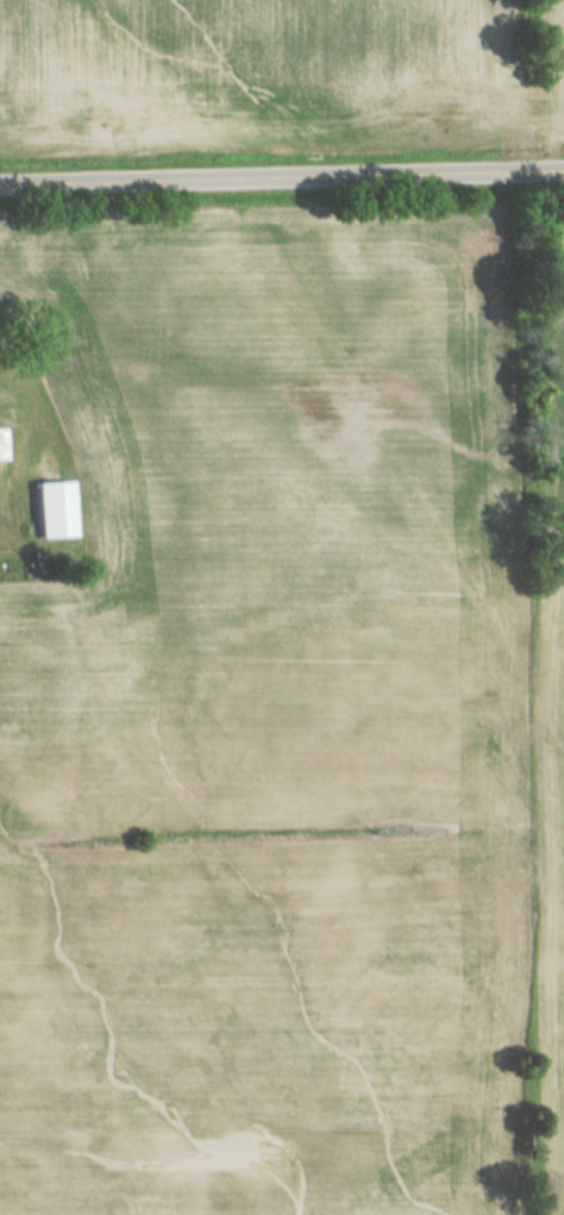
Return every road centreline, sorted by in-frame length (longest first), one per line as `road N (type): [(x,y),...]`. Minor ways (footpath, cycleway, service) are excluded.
road 1 (tertiary): [(0,187),(563,172)]

